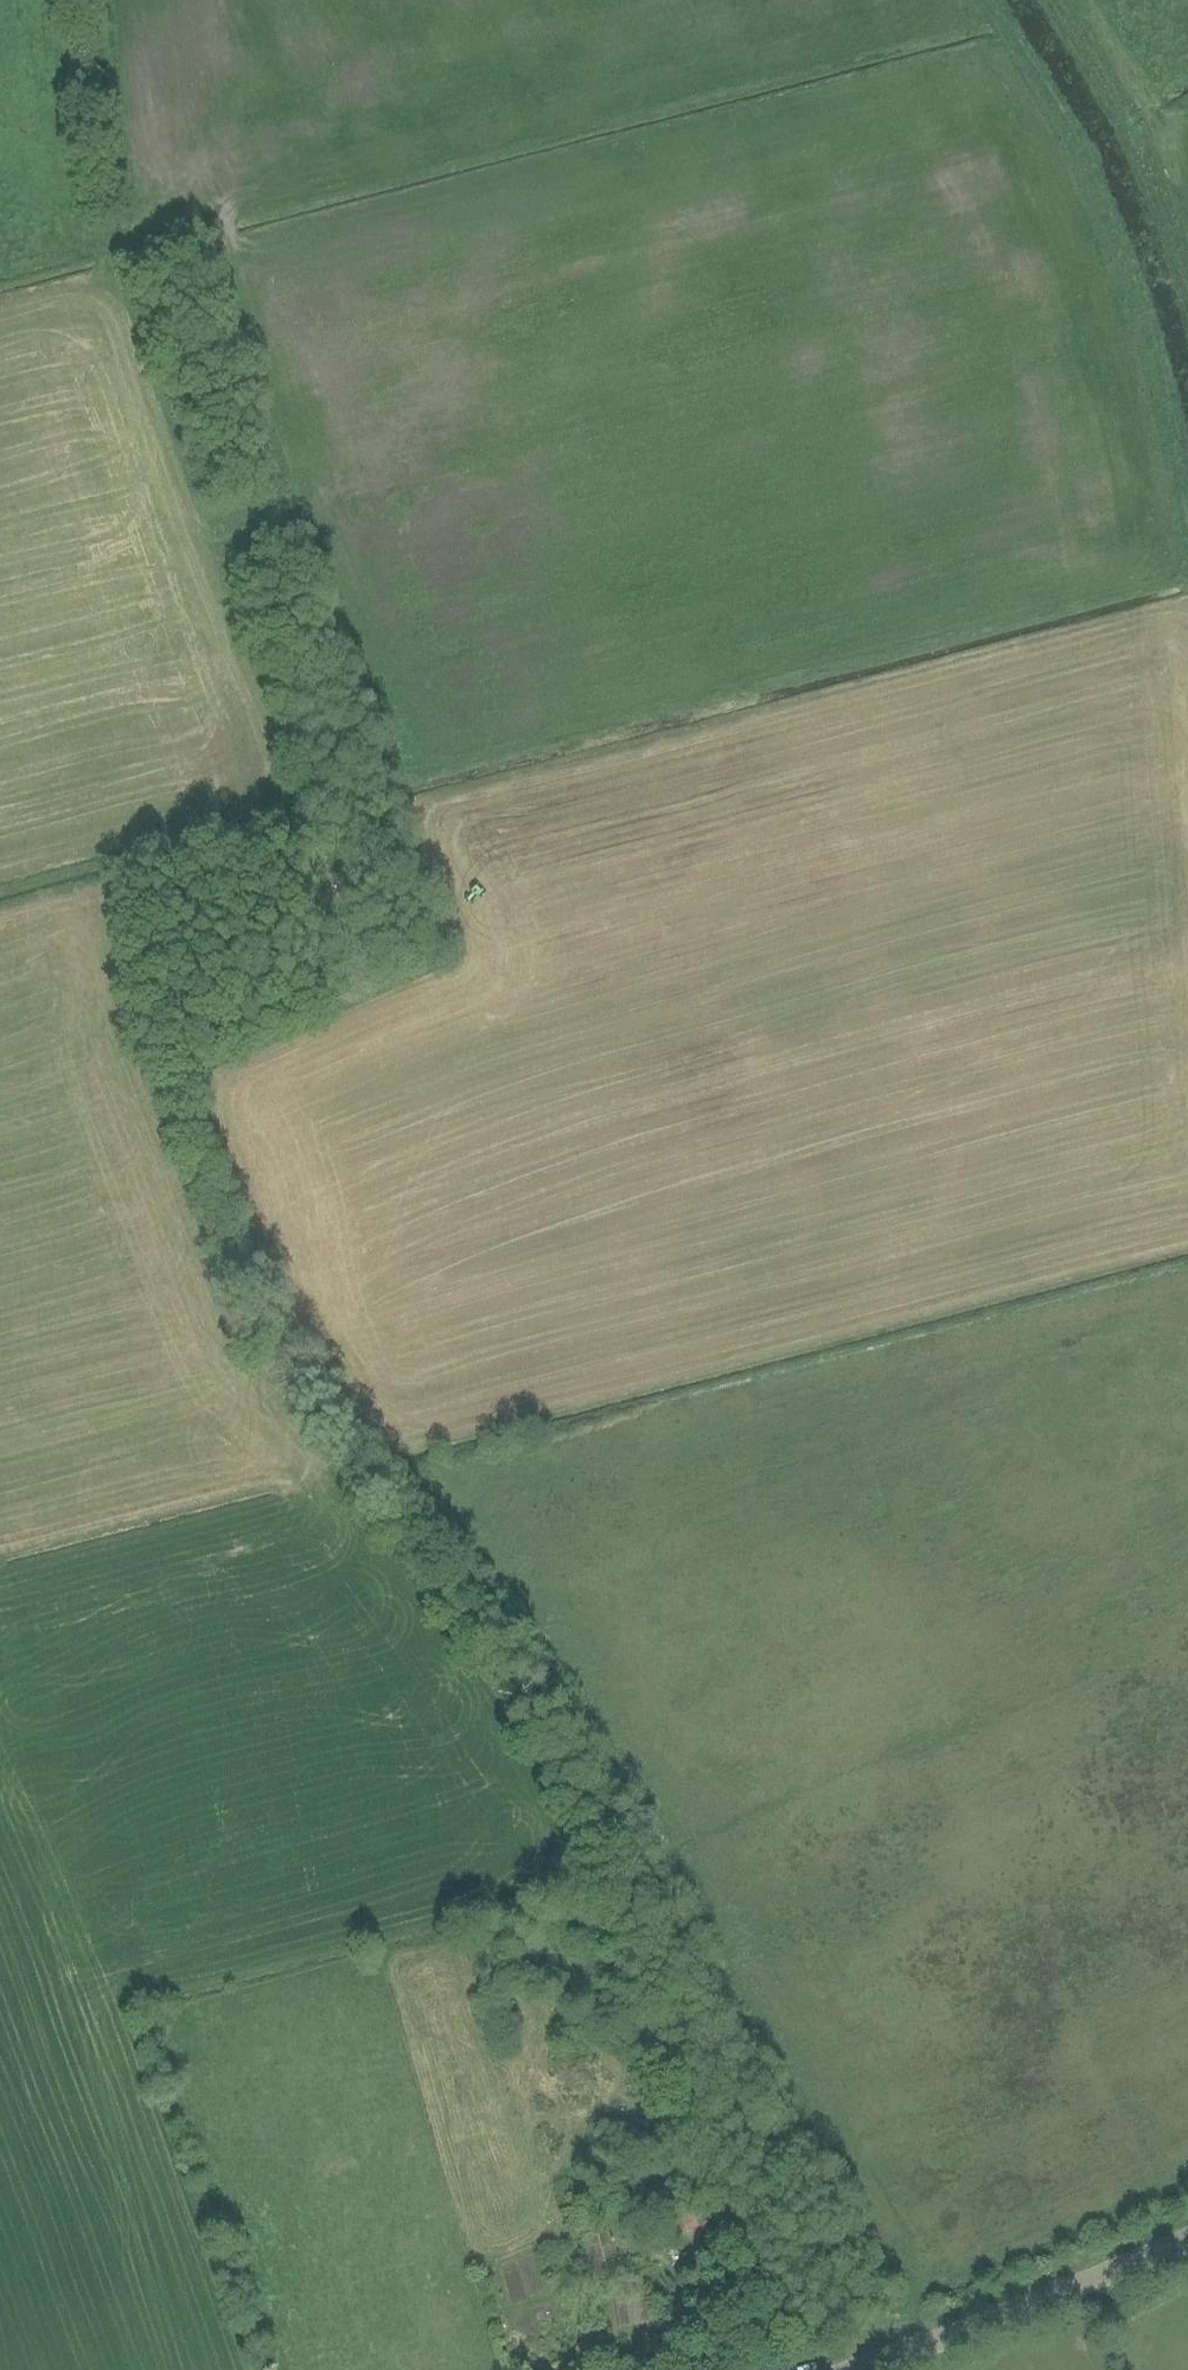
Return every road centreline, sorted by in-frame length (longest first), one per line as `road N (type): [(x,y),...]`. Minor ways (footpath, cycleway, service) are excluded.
road 1 (tertiary): [(1187,2235),(850,2369)]

